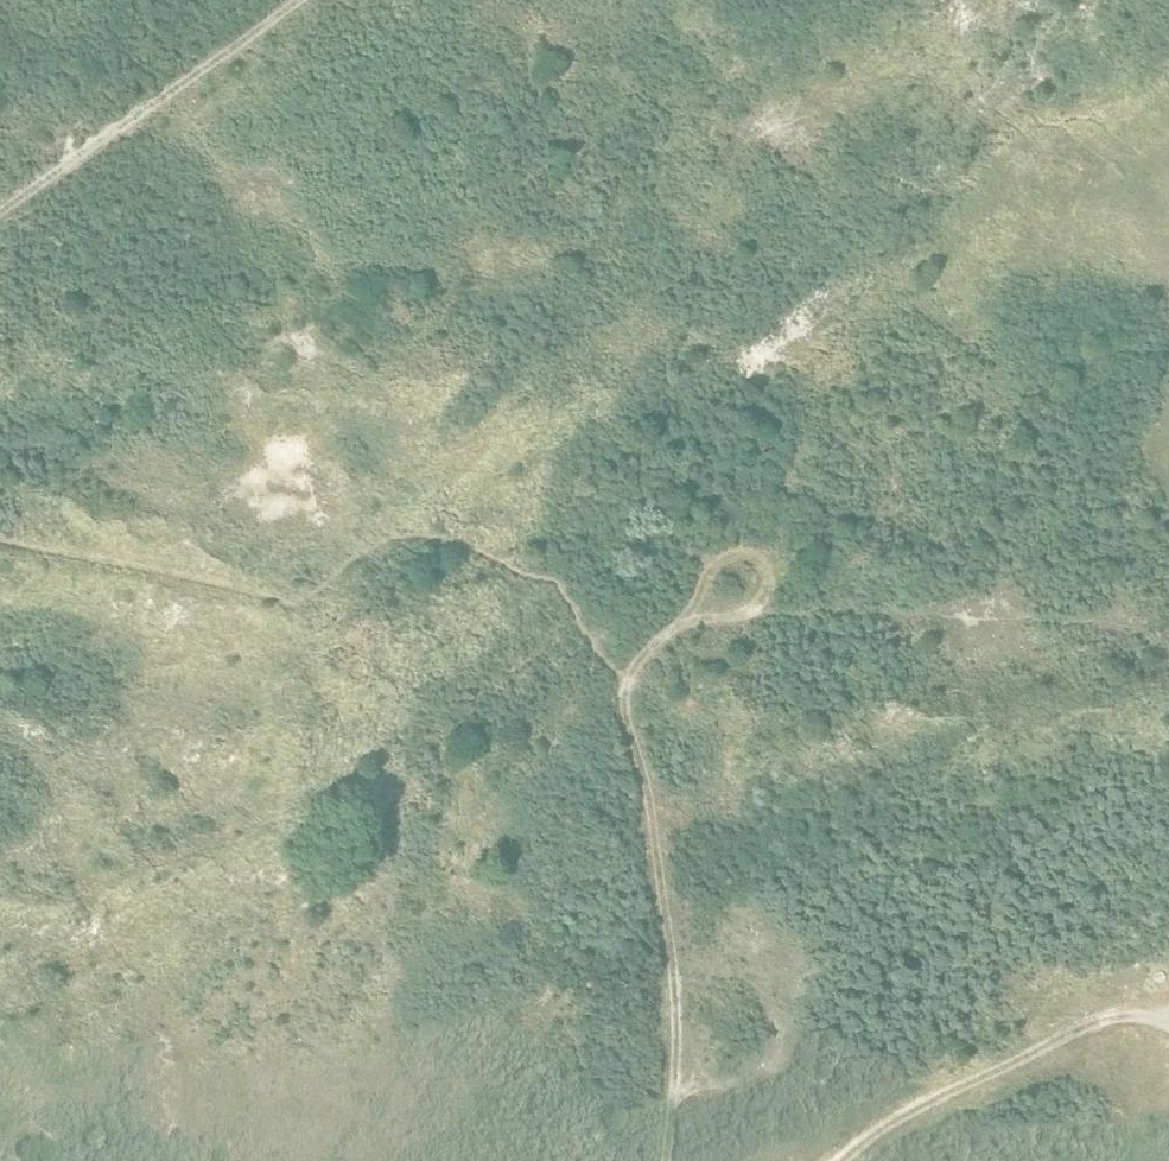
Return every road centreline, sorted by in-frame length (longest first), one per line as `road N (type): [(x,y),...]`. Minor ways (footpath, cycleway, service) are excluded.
road 1 (track): [(667,1160),(678,990),(623,680),(689,607),(1138,624),(1168,640)]
road 2 (track): [(0,211),(301,0)]
road 3 (track): [(841,1160),(893,1122),(1104,1021),(1168,1018)]

